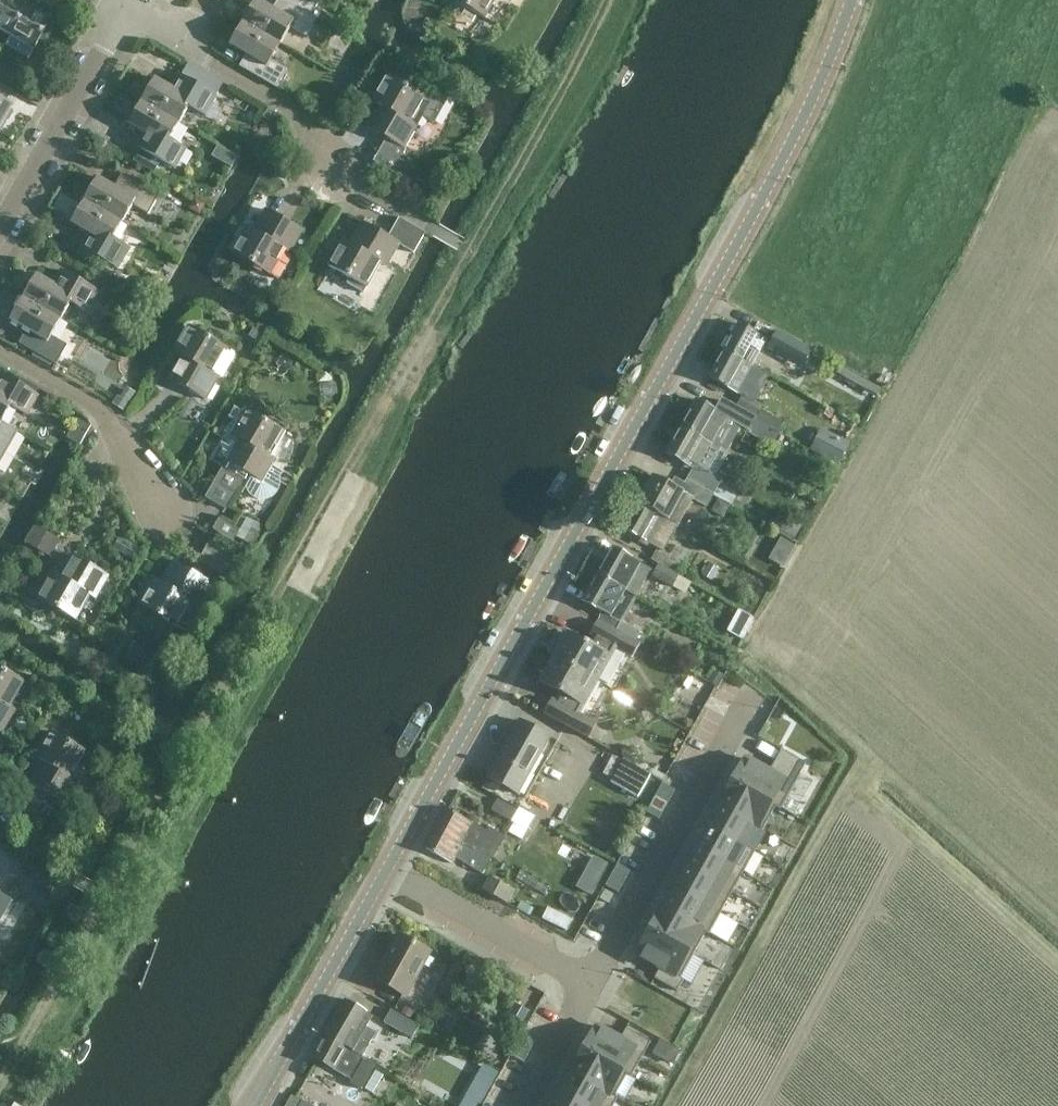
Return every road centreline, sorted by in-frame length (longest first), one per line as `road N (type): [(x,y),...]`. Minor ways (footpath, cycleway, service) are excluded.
road 1 (tertiary): [(385,870),(817,94),(851,0)]
road 2 (residential): [(589,982),(748,689)]
road 3 (tertiary): [(252,1105),(385,870)]
road 4 (residential): [(151,534),(123,418),(0,350)]
road 5 (residential): [(0,230),(125,11)]
road 6 (residential): [(385,870),(589,982)]
road 7 (residential): [(186,44),(299,113),(338,176)]
road 8 (residential): [(589,982),(523,1105)]

